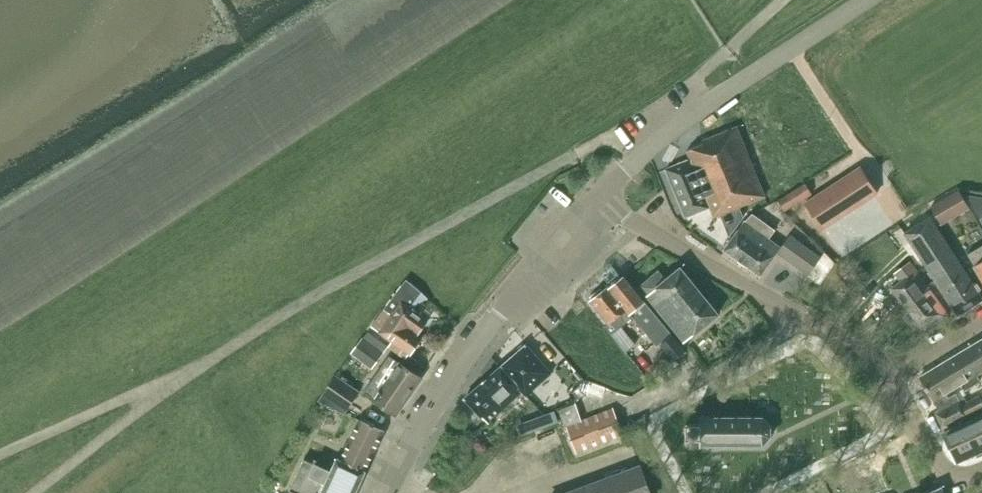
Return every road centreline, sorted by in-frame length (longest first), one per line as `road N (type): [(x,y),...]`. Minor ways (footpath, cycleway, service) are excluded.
road 1 (tertiary): [(385,492),(429,408),(482,335),(600,203)]
road 2 (unclassified): [(600,203),(672,131),(865,0)]
road 3 (residential): [(881,371),(600,203)]
road 4 (unclassified): [(32,492),(185,375)]
road 5 (residential): [(981,472),(943,478),(881,371)]

